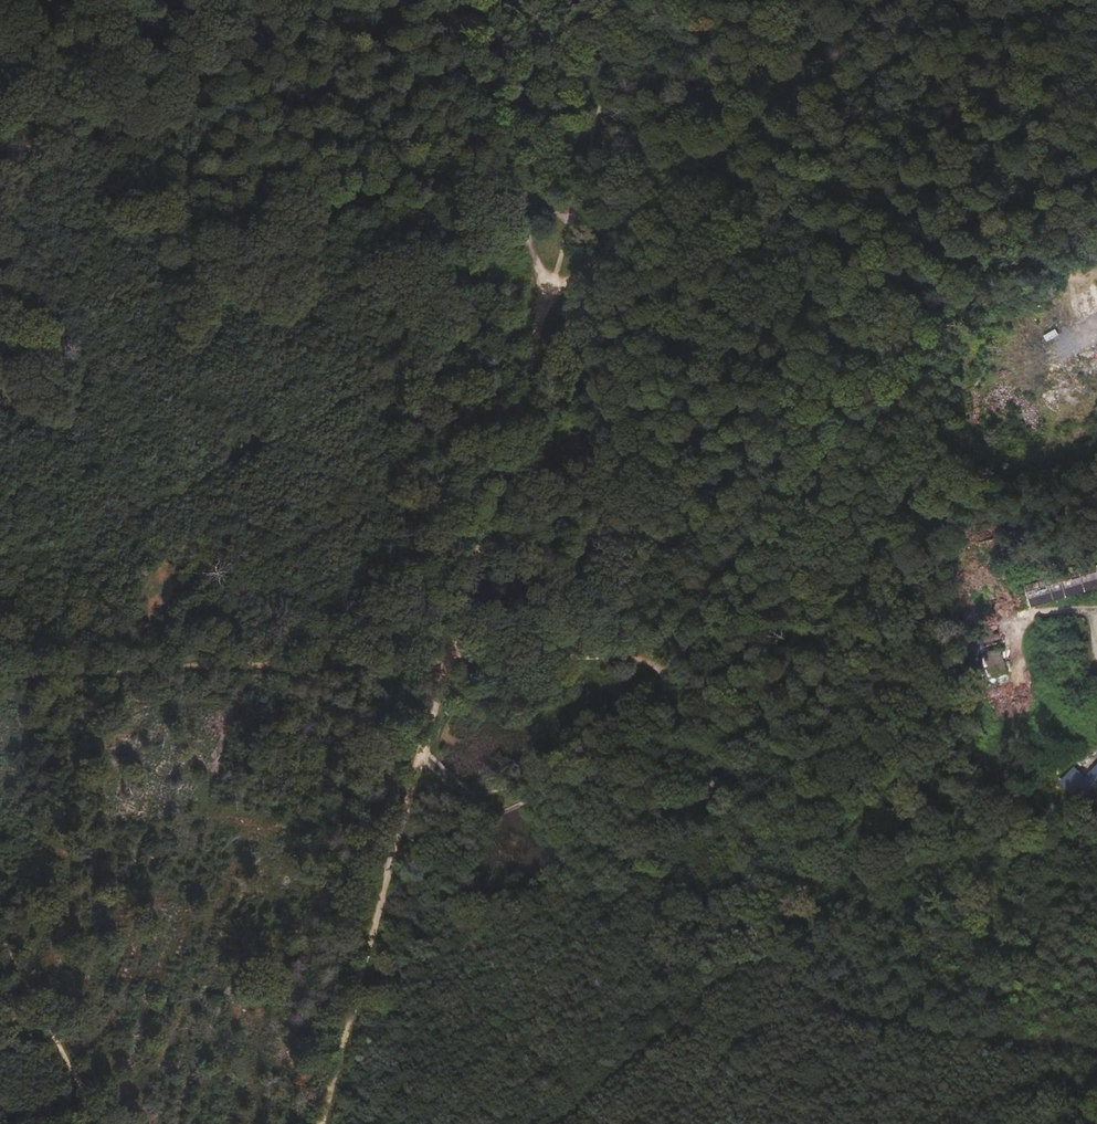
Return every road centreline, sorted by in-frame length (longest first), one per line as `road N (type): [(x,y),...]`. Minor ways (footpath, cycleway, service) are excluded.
road 1 (track): [(446,0),(548,296),(888,0)]
road 2 (track): [(646,662),(691,720),(771,957),(838,1007),(876,1022),(1096,1054)]
road 3 (track): [(446,664),(322,1123)]
road 4 (track): [(0,673),(446,664)]
road 5 (track): [(446,664),(548,296)]
road 6 (track): [(763,947),(556,1123)]
road 7 (track): [(569,219),(630,0)]
road 8 (track): [(100,1123),(0,937)]
road 9 (track): [(655,204),(618,222),(588,222),(544,211),(508,184)]

